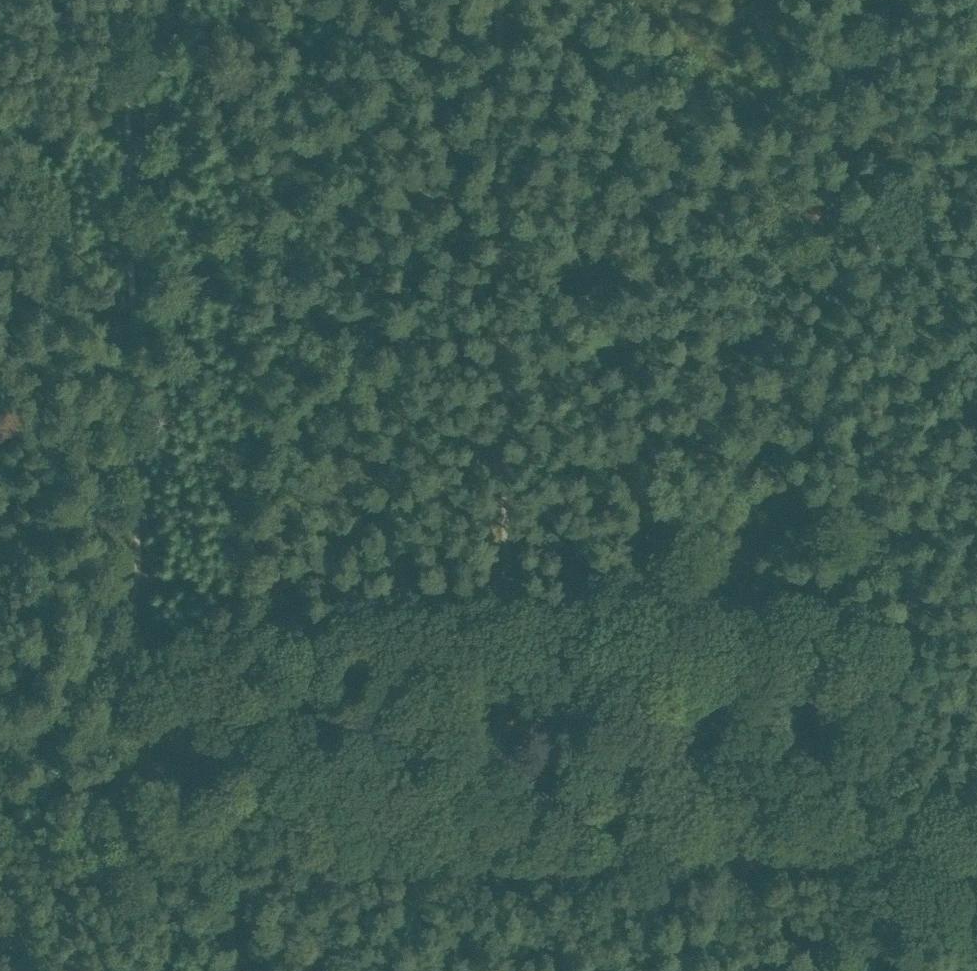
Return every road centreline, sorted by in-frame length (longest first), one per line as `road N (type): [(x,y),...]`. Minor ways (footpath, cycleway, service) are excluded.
road 1 (track): [(146,871),(132,838),(126,0)]
road 2 (track): [(876,0),(891,837)]
road 3 (track): [(976,864),(146,871)]
road 4 (track): [(146,871),(0,871)]

